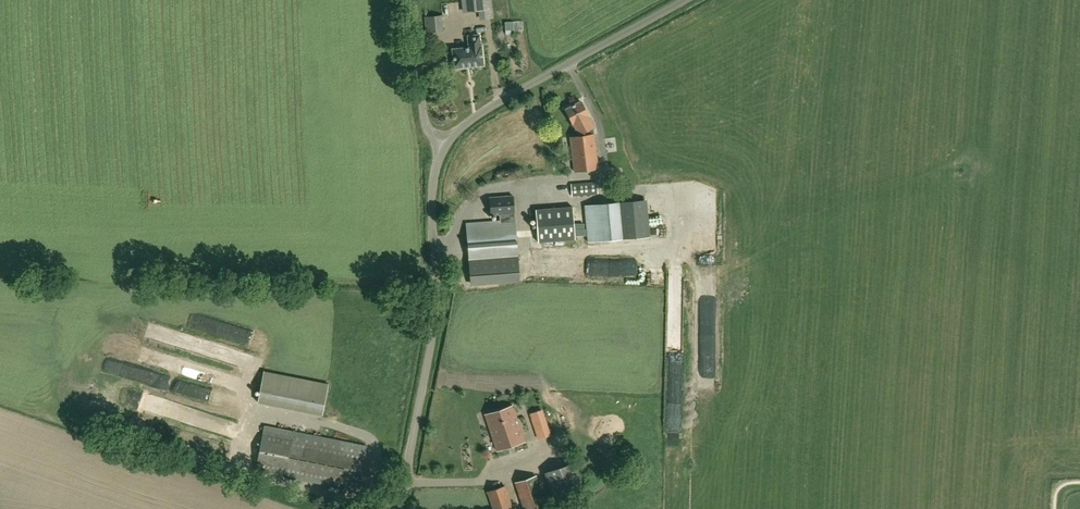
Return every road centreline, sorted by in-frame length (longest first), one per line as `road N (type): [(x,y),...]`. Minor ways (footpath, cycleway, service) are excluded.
road 1 (unclassified): [(399,508),(441,282),(432,188),(442,150)]
road 2 (unclassified): [(442,150),(474,116),(685,0)]
road 3 (unclassified): [(442,150),(426,128),(412,0)]

